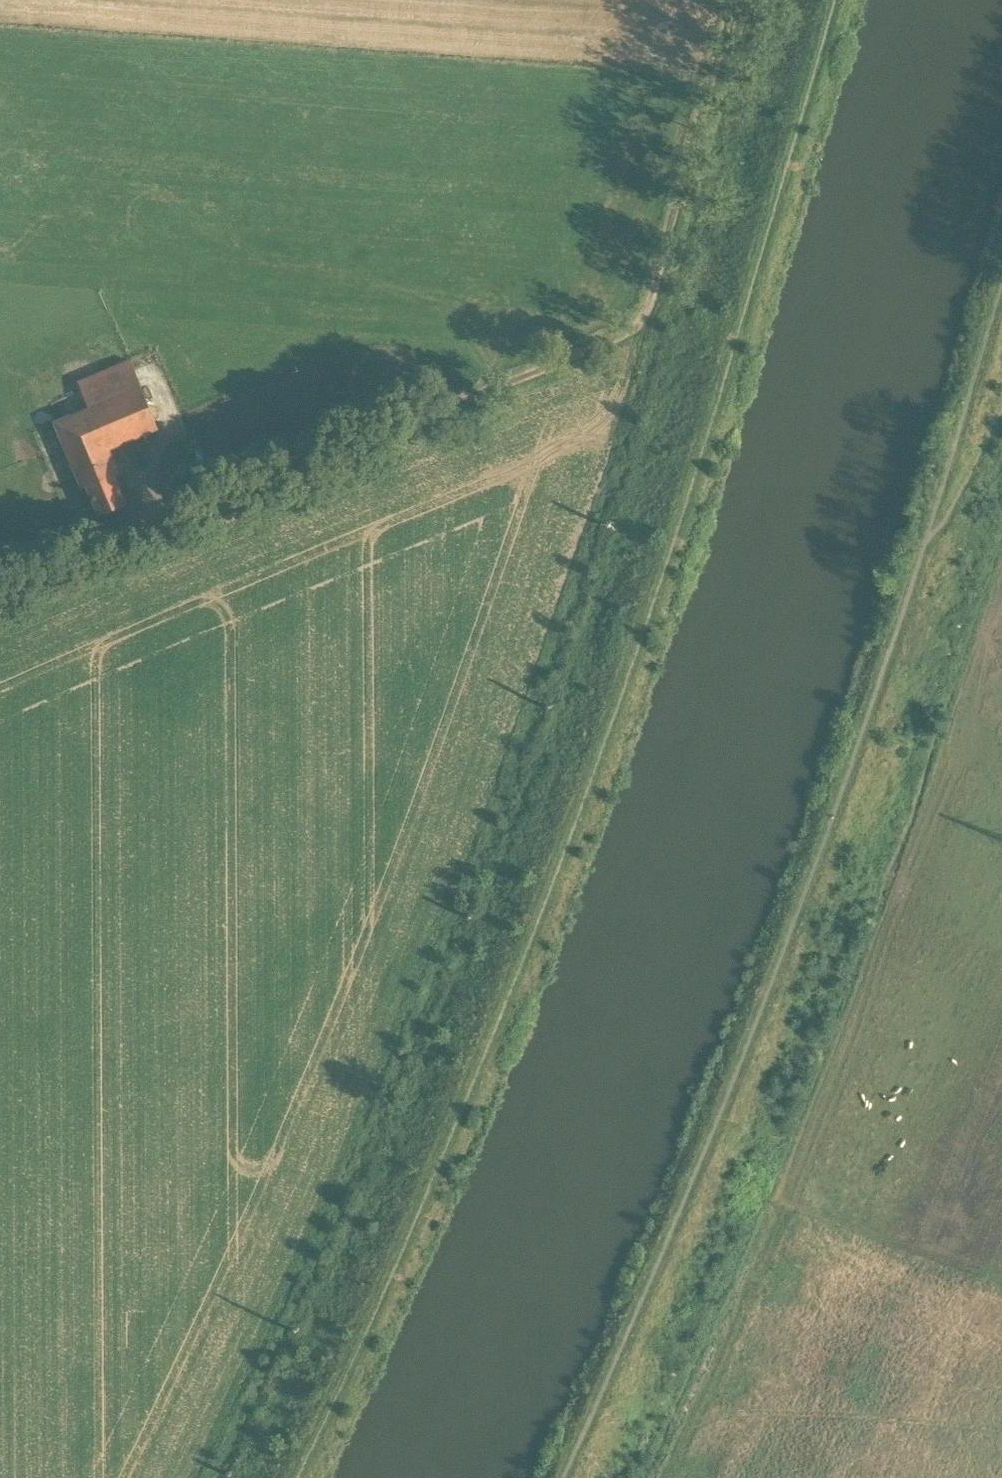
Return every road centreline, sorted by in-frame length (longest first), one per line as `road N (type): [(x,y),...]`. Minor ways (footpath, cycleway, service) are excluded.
road 1 (residential): [(0,607),(638,330)]
road 2 (track): [(638,330),(736,0)]

